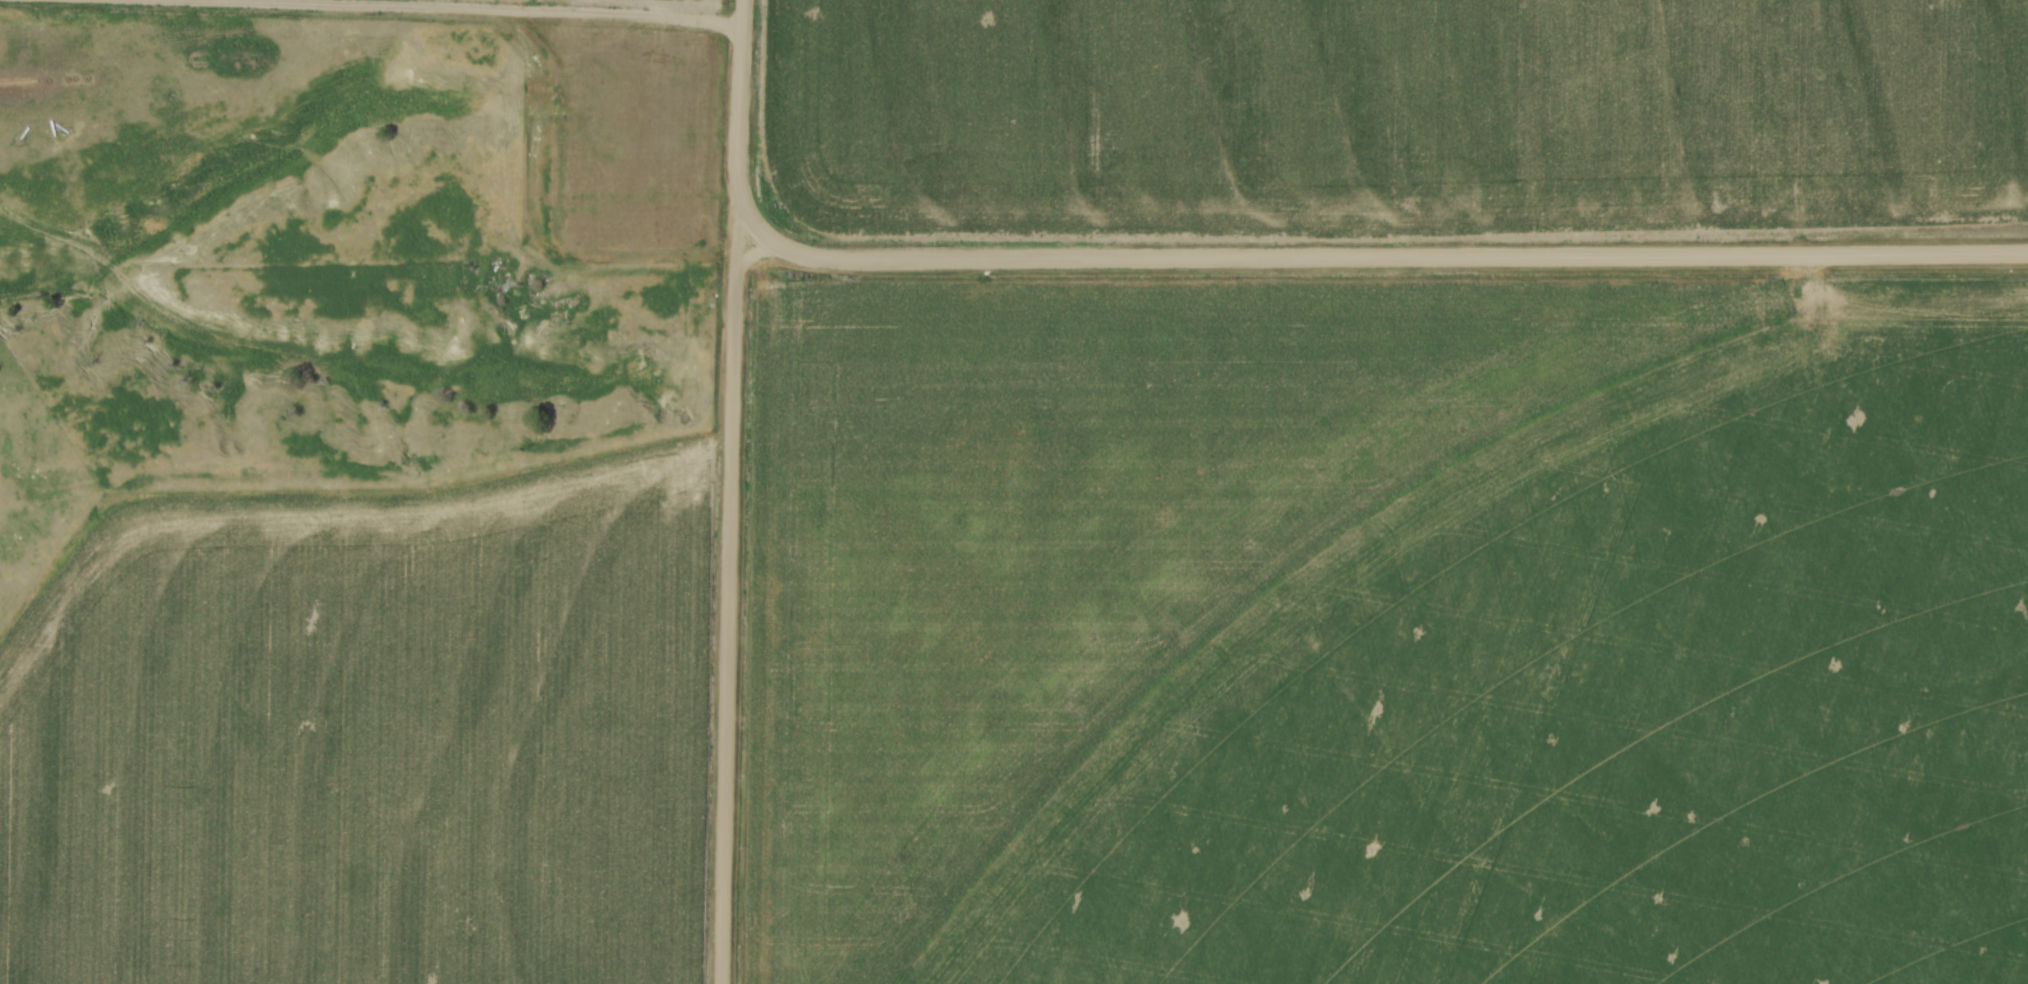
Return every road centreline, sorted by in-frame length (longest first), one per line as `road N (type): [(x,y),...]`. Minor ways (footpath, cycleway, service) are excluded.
road 1 (tertiary): [(740,219),(762,245),(828,260),(2027,253)]
road 2 (residential): [(722,983),(740,219)]
road 3 (tertiary): [(740,219),(746,0)]

